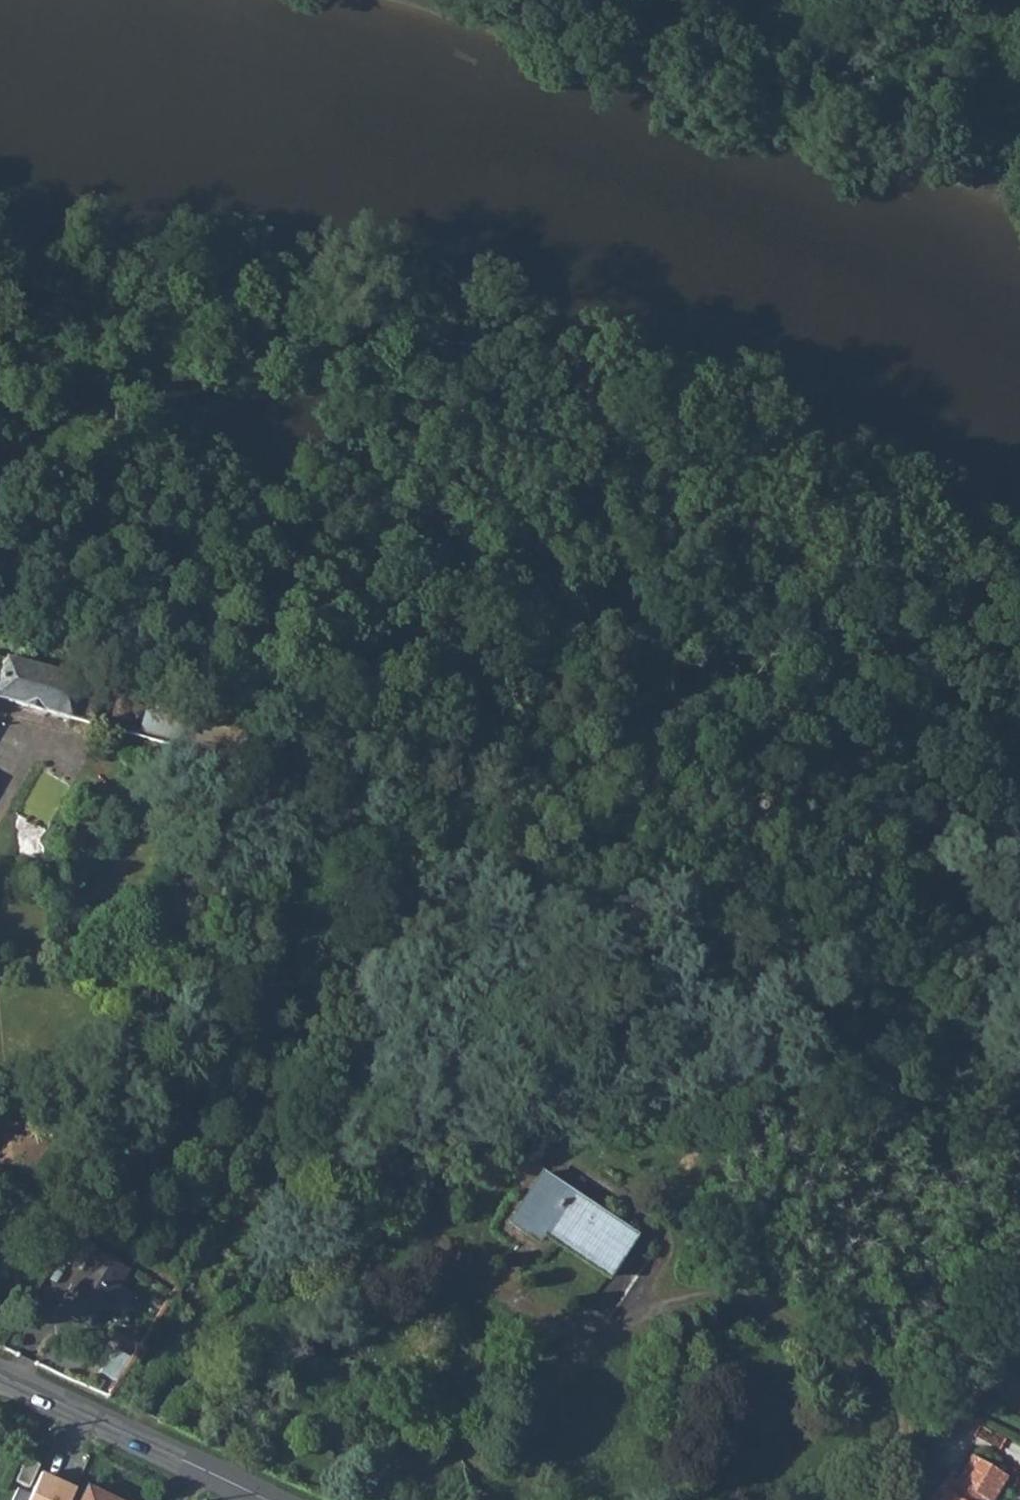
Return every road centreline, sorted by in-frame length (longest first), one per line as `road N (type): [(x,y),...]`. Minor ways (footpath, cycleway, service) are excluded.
road 1 (tertiary): [(0,1375),(266,1499)]

